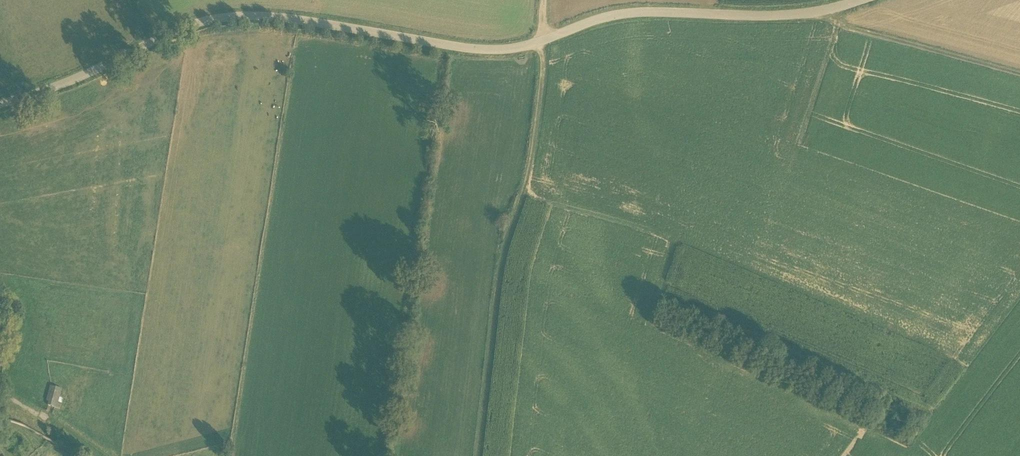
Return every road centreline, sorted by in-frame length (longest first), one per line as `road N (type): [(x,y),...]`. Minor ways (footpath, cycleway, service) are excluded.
road 1 (residential): [(0,104),(218,19),(293,19),(476,50),(543,41)]
road 2 (track): [(544,0),(532,159),(500,269),(478,455)]
road 3 (unclassified): [(543,41),(641,12),(777,16),(861,0)]
road 4 (track): [(1019,76),(832,23),(821,11)]

